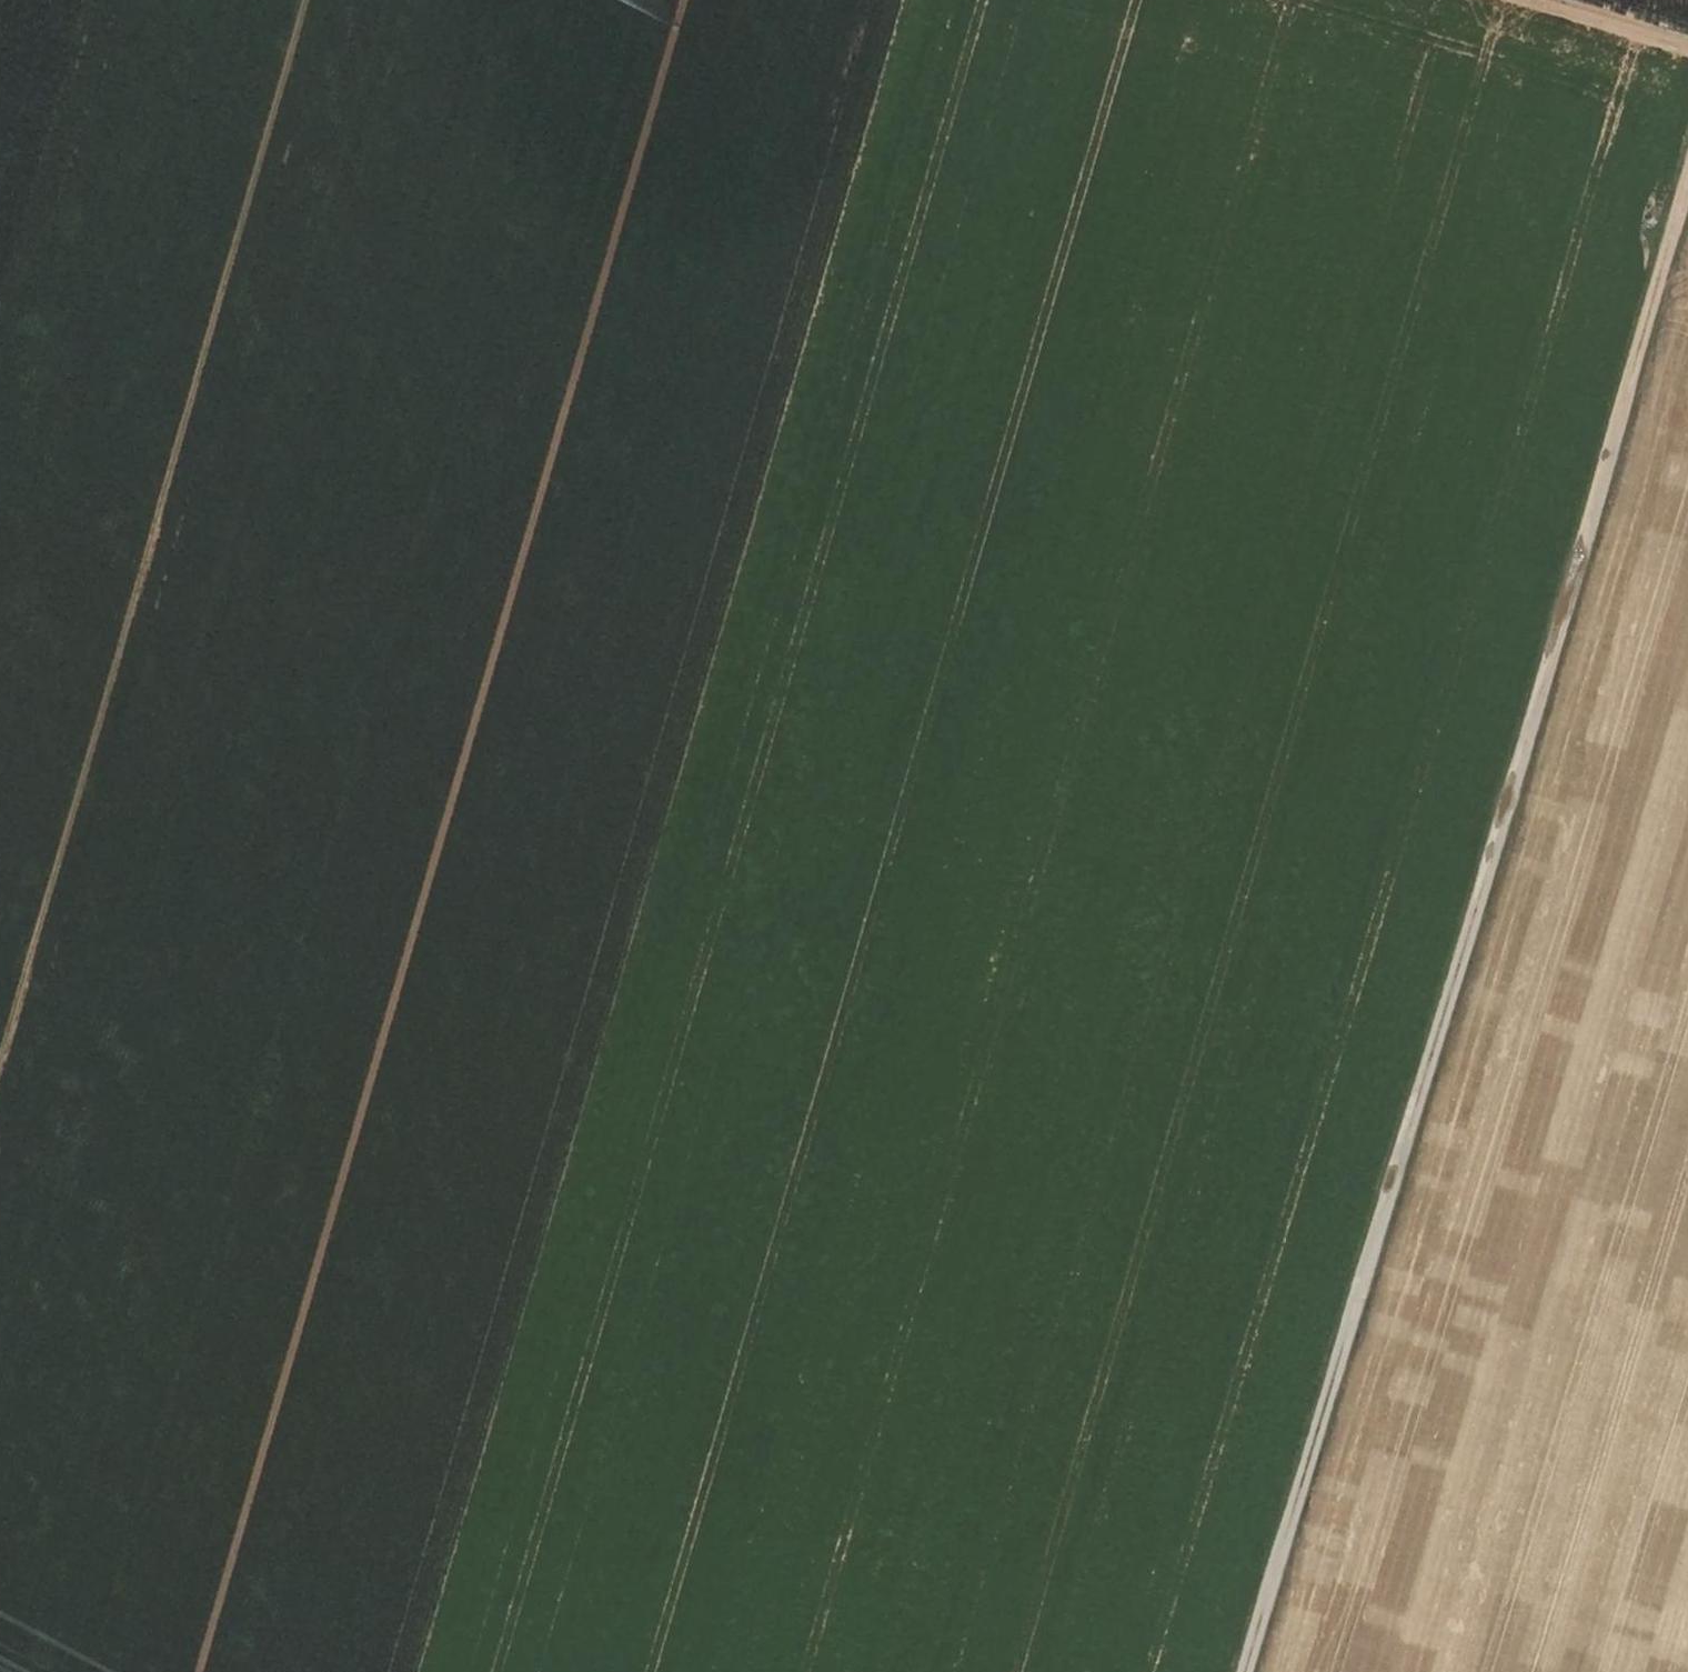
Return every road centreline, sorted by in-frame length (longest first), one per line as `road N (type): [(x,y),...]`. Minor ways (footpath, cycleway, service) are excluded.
road 1 (track): [(1687,166),(1238,1671)]

